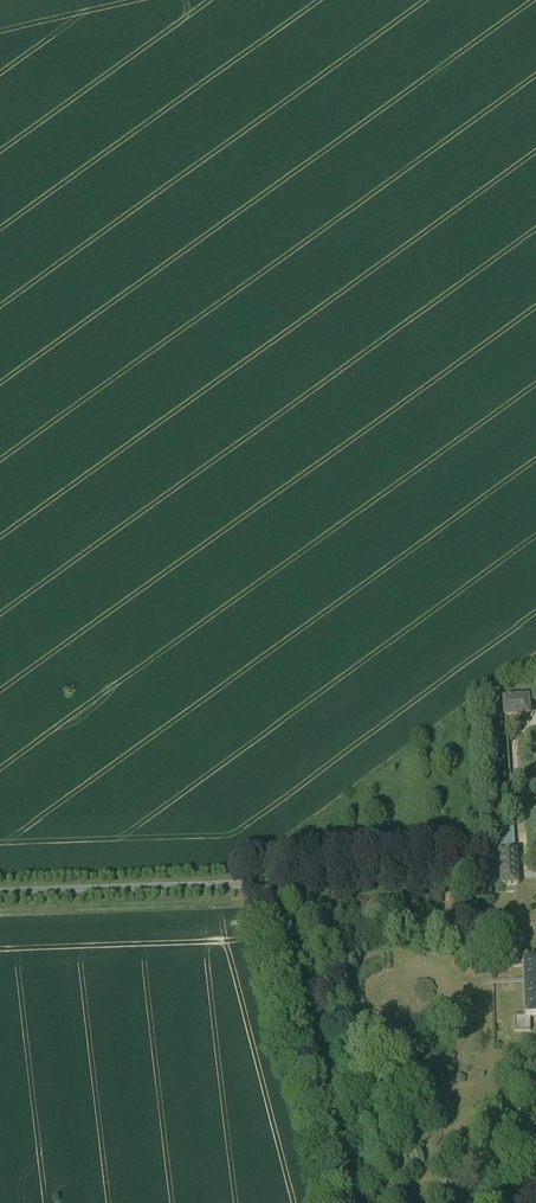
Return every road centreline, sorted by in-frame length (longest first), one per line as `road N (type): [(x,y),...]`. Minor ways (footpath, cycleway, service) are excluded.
road 1 (track): [(261,884),(345,1202)]

